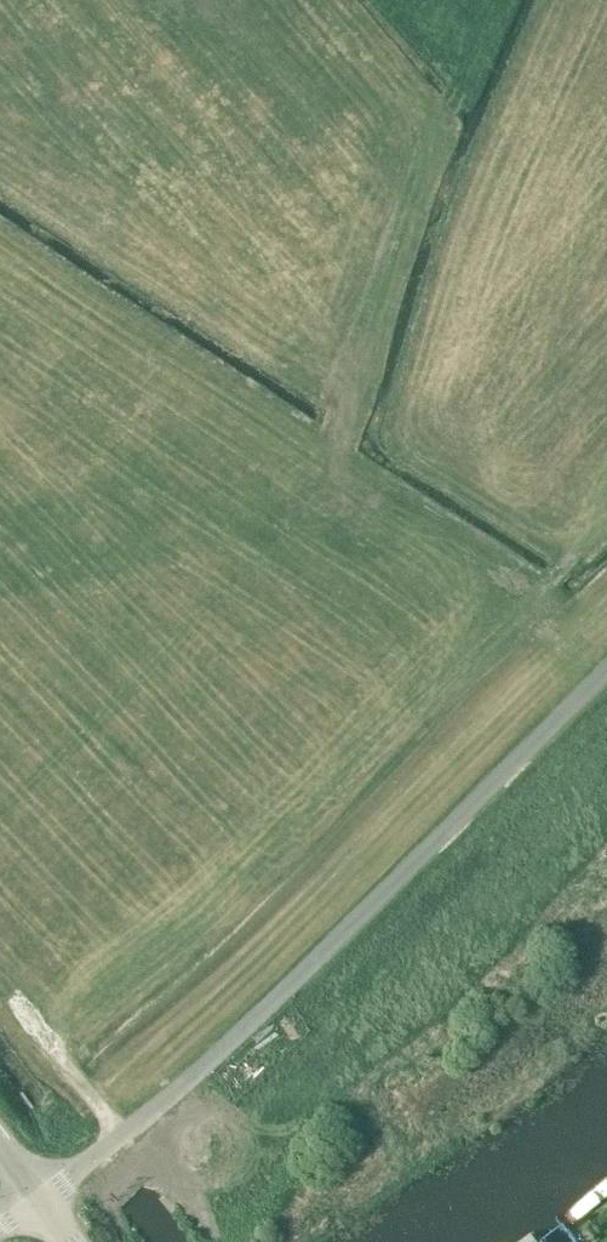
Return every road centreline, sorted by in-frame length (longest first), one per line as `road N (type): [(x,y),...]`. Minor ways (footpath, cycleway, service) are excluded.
road 1 (unclassified): [(42,1202),(232,1037),(606,668)]

